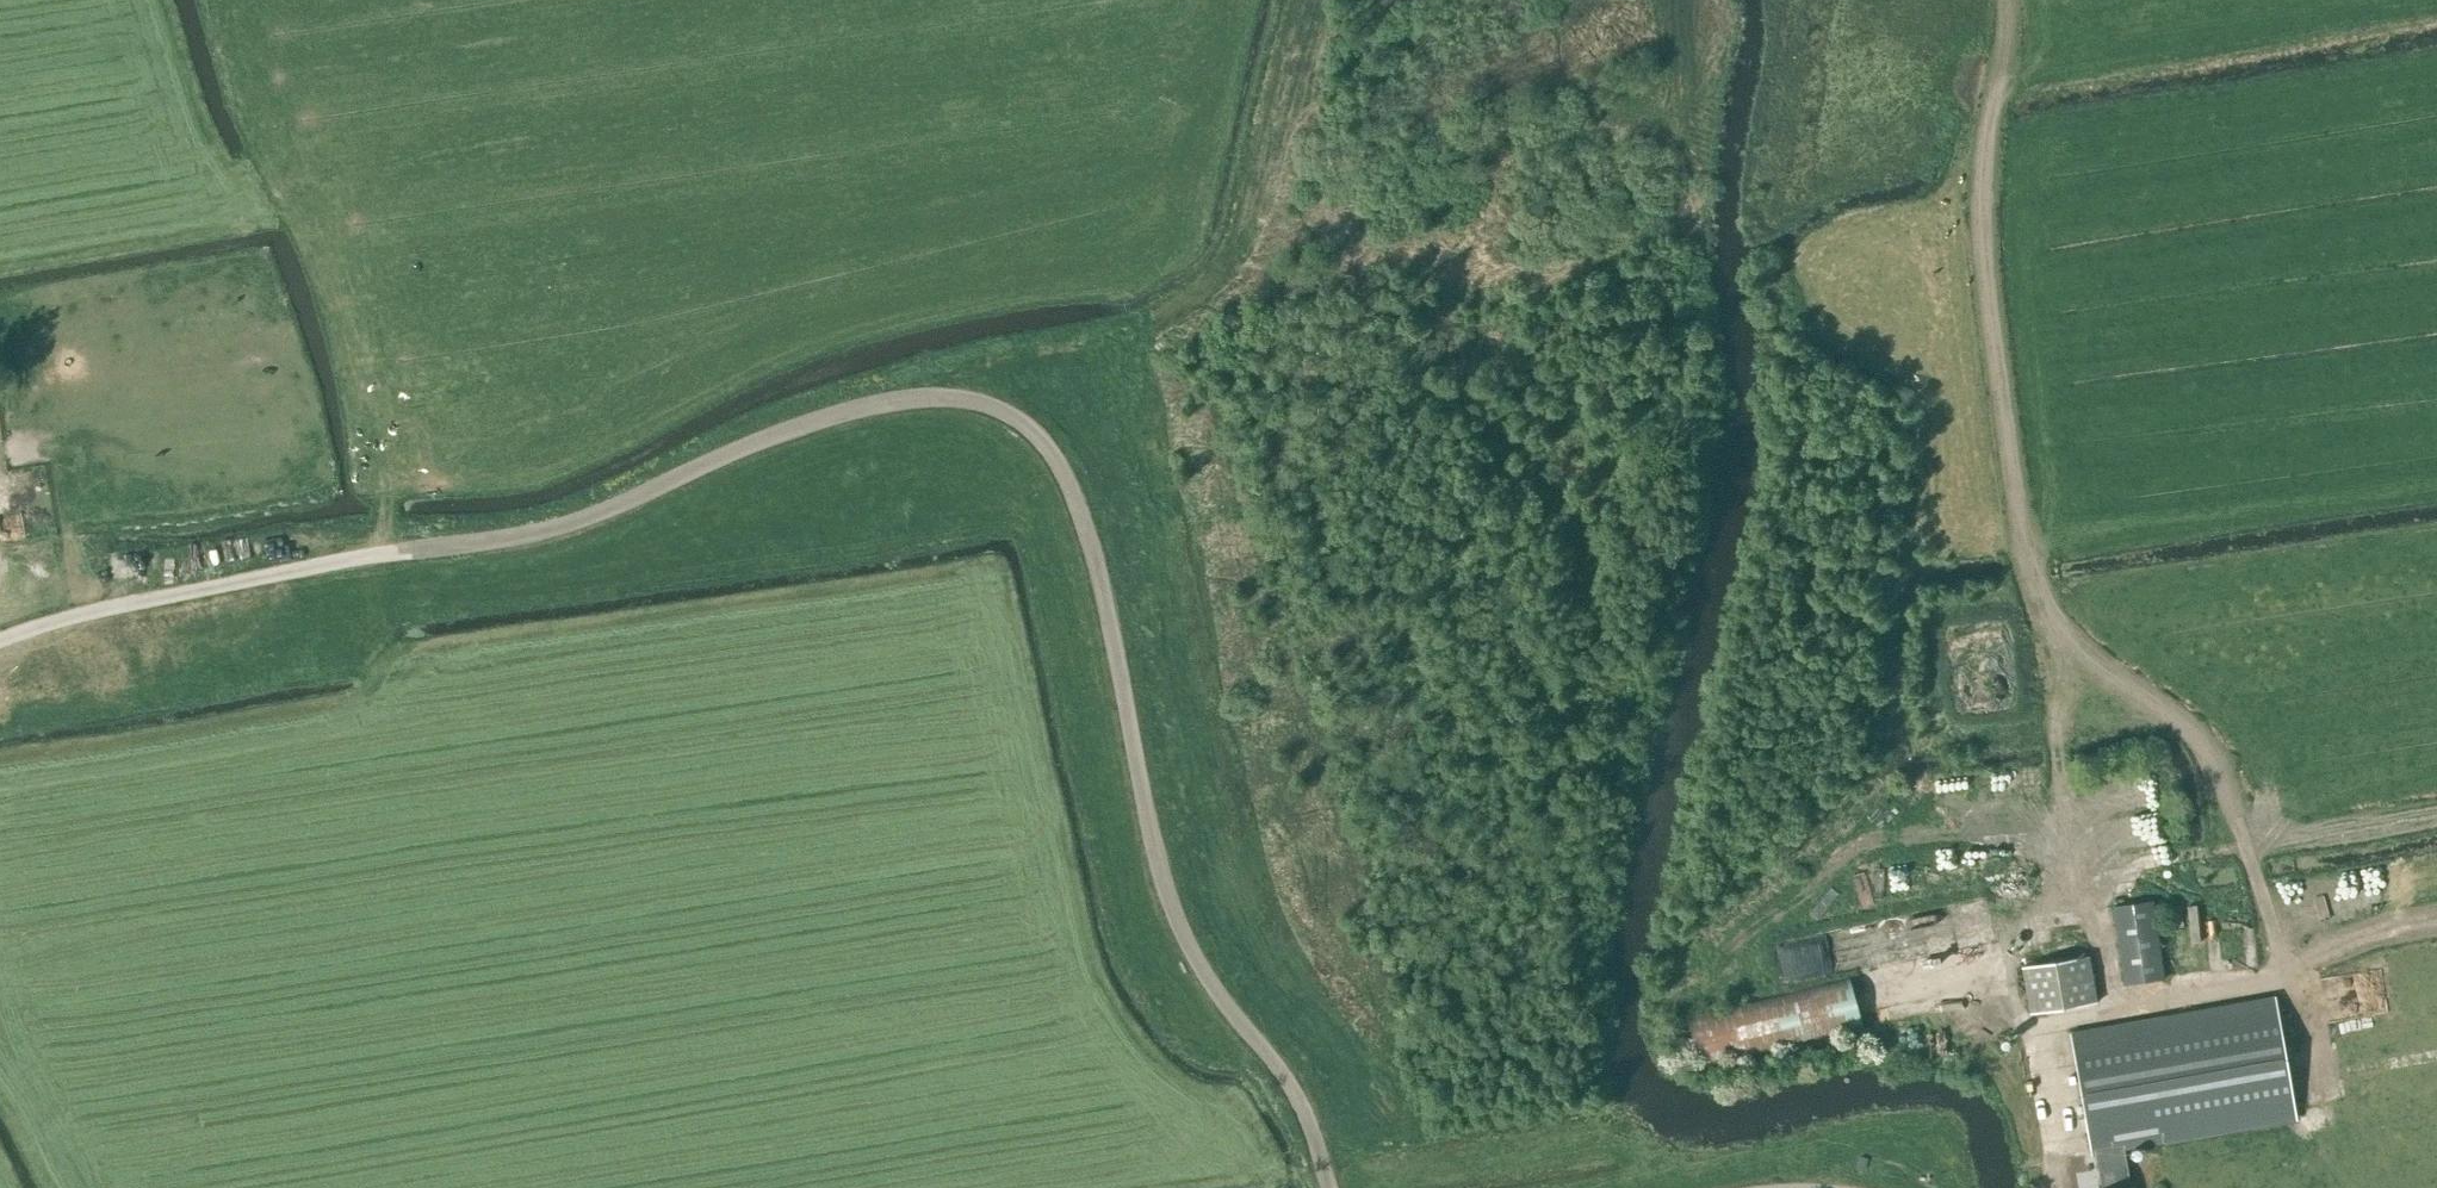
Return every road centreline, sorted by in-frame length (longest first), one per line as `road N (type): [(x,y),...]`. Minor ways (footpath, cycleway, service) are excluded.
road 1 (track): [(2007,0),(1983,225),(2033,585),(2069,643),(2169,710),(2210,755),(2285,967)]

